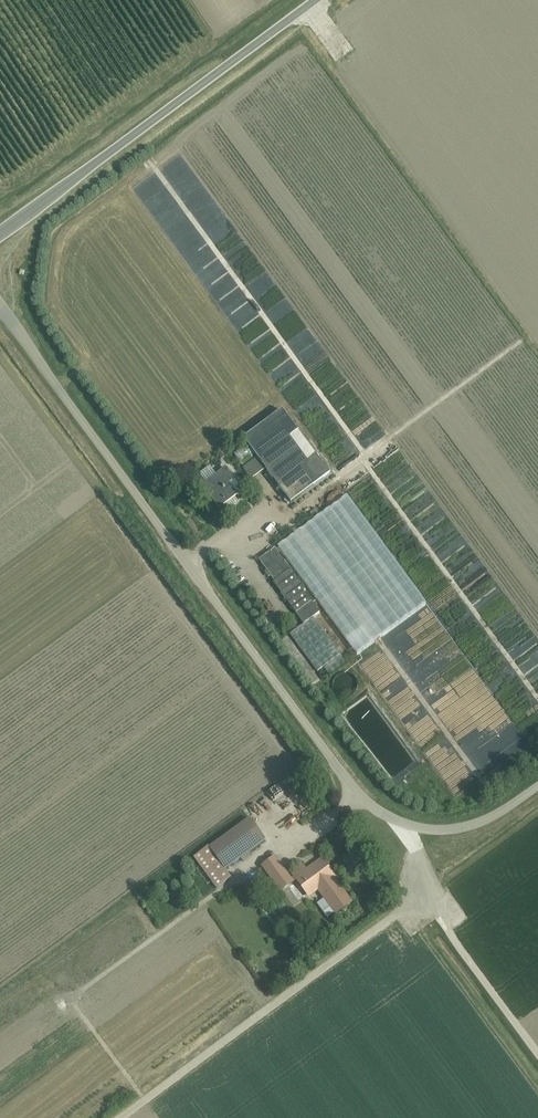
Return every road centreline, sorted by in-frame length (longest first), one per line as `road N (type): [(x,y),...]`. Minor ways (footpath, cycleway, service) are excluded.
road 1 (unclassified): [(537,787),(485,822),(453,829),(410,827),(366,802),(0,316)]
road 2 (unclassified): [(0,231),(309,0)]

